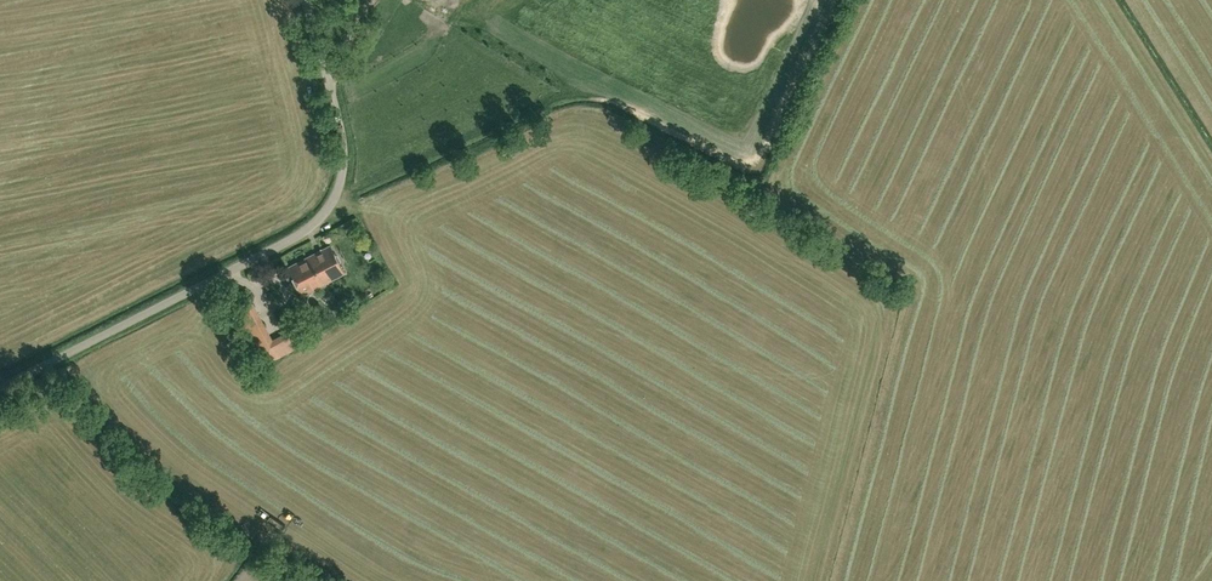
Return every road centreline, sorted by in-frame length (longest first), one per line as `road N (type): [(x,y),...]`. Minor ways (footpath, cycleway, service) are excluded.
road 1 (unclassified): [(0,387),(310,228),(335,195),(340,153),(299,0)]

